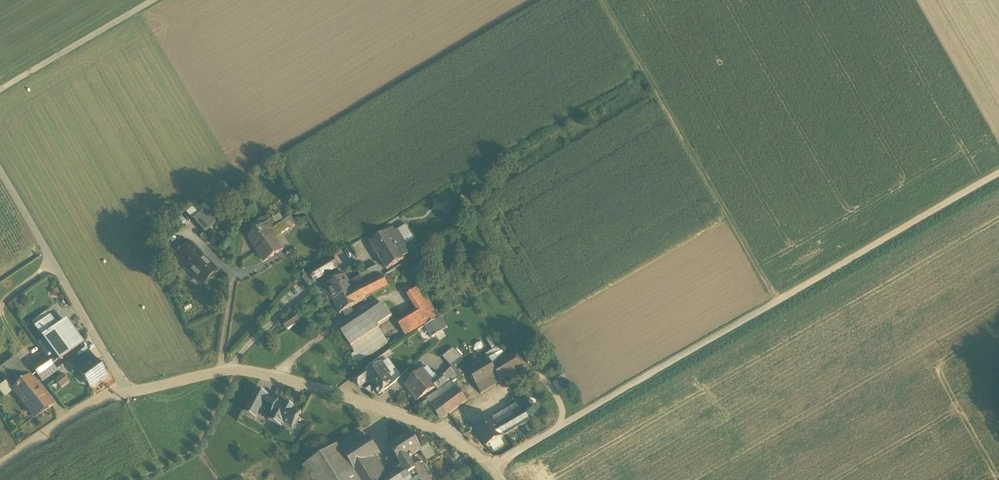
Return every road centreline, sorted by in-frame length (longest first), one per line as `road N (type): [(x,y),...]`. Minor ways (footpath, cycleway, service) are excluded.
road 1 (track): [(503,479),(492,466),(998,172)]
road 2 (residential): [(0,466),(103,399),(235,368),(439,429),(492,466)]
road 3 (track): [(603,0),(778,300)]
road 4 (track): [(0,172),(128,393)]
road 5 (track): [(153,0),(0,89)]

